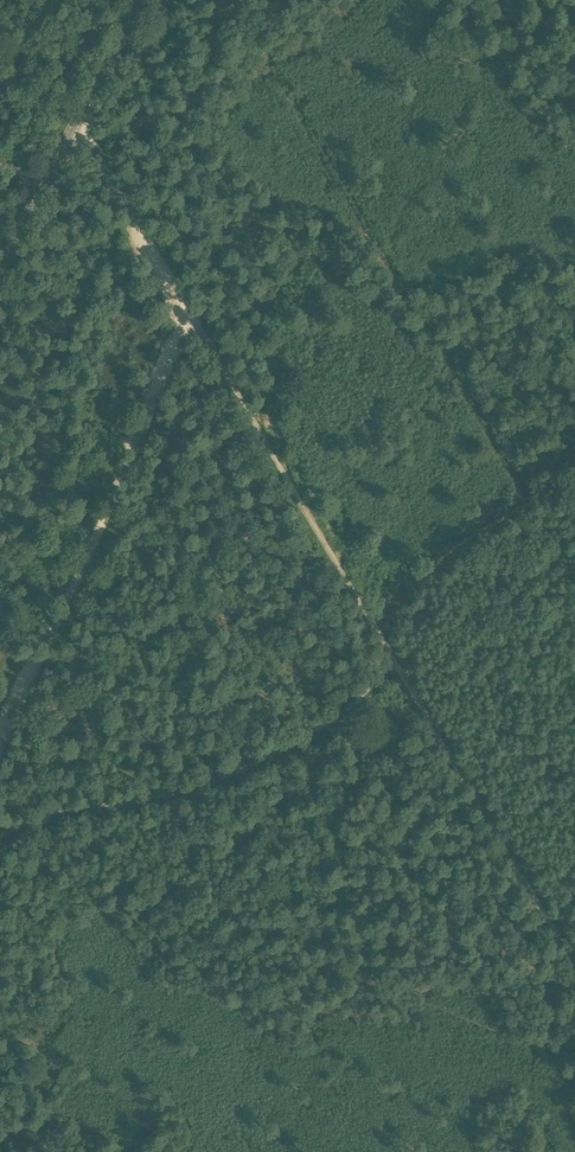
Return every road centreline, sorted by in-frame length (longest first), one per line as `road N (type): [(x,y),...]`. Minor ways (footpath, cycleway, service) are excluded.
road 1 (track): [(574,964),(189,312)]
road 2 (track): [(0,830),(58,807),(140,800),(234,774),(333,719),(383,678),(397,621),(419,580),(529,502)]
road 3 (track): [(529,502),(233,0)]
road 4 (tertiary): [(0,268),(140,0)]
road 5 (track): [(226,0),(189,96),(126,198)]

